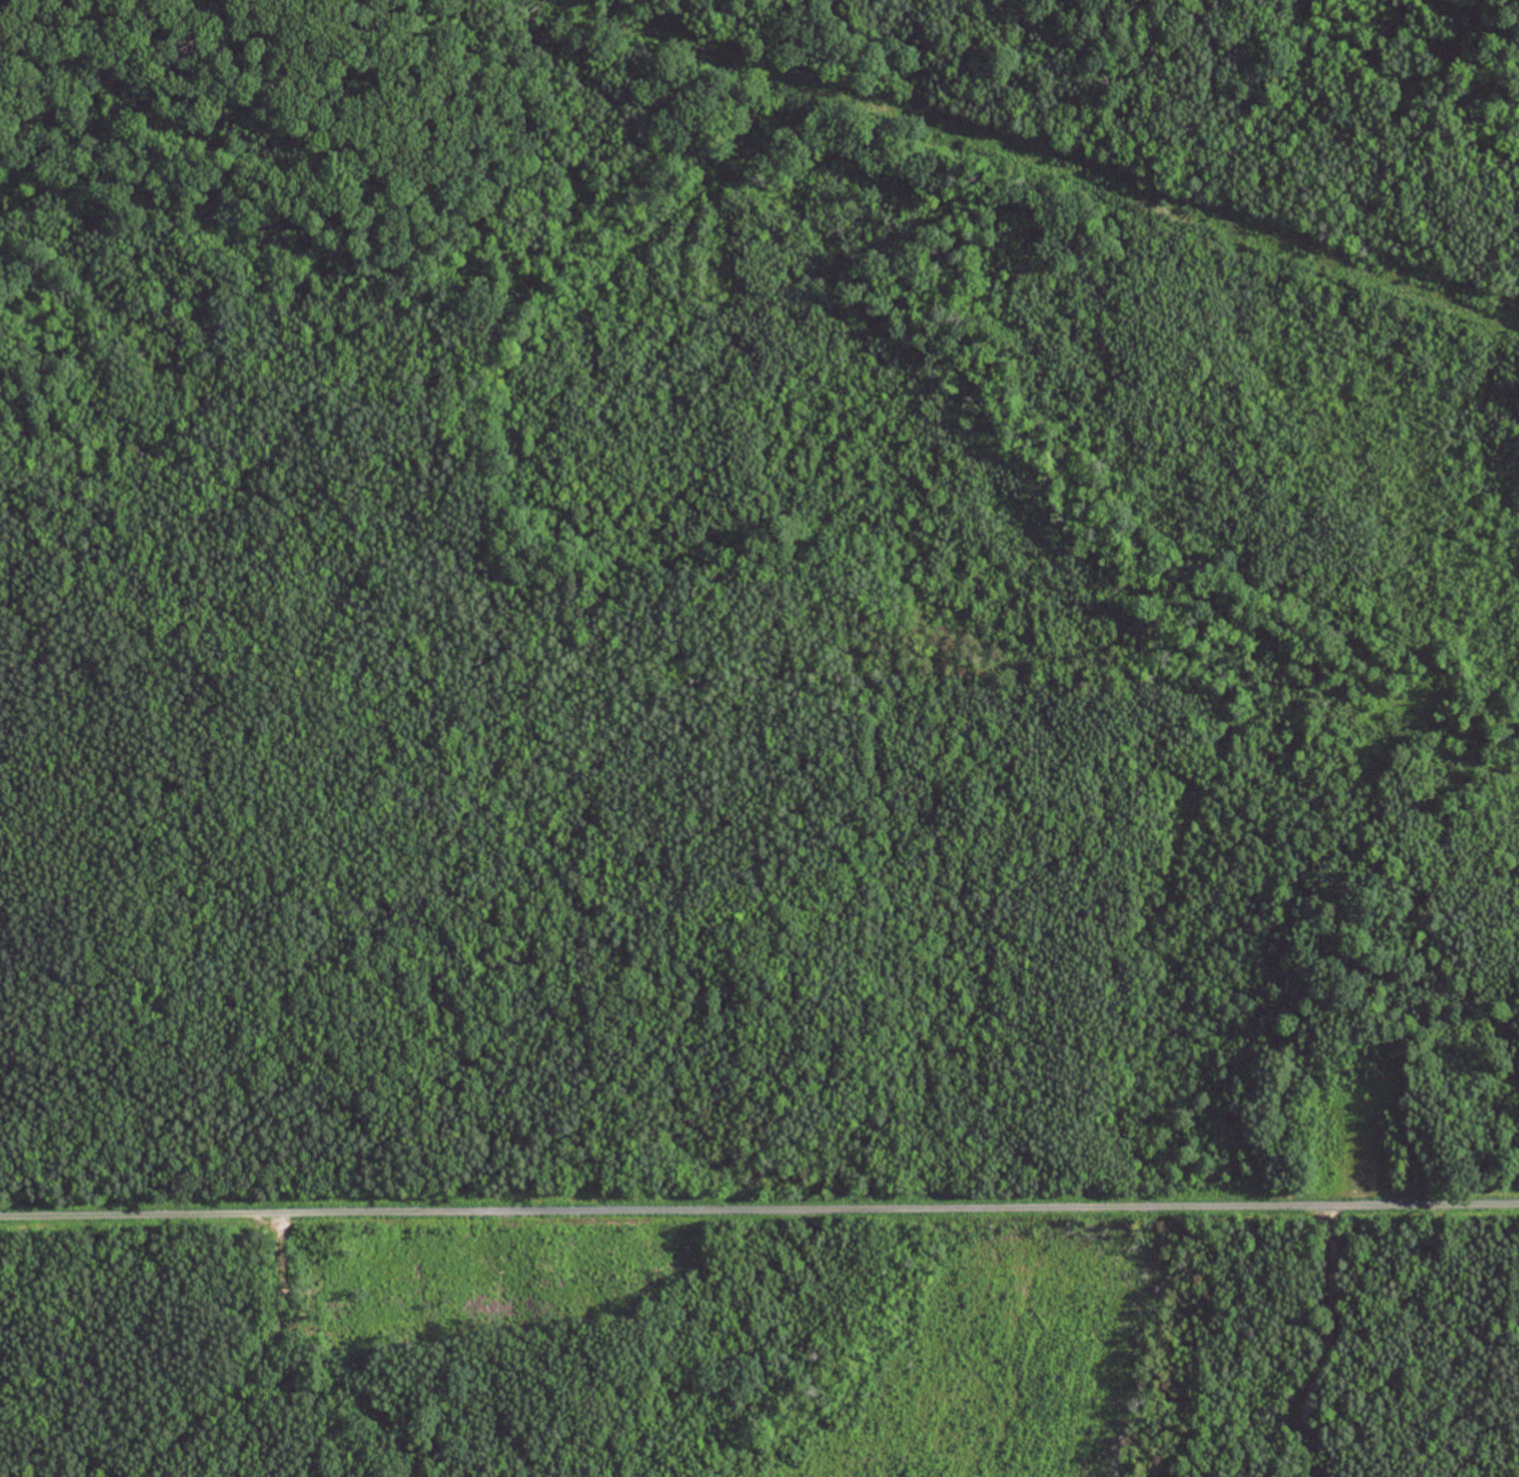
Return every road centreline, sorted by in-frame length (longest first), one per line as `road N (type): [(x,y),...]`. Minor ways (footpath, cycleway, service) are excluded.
road 1 (residential): [(1518,1208),(0,1221)]

